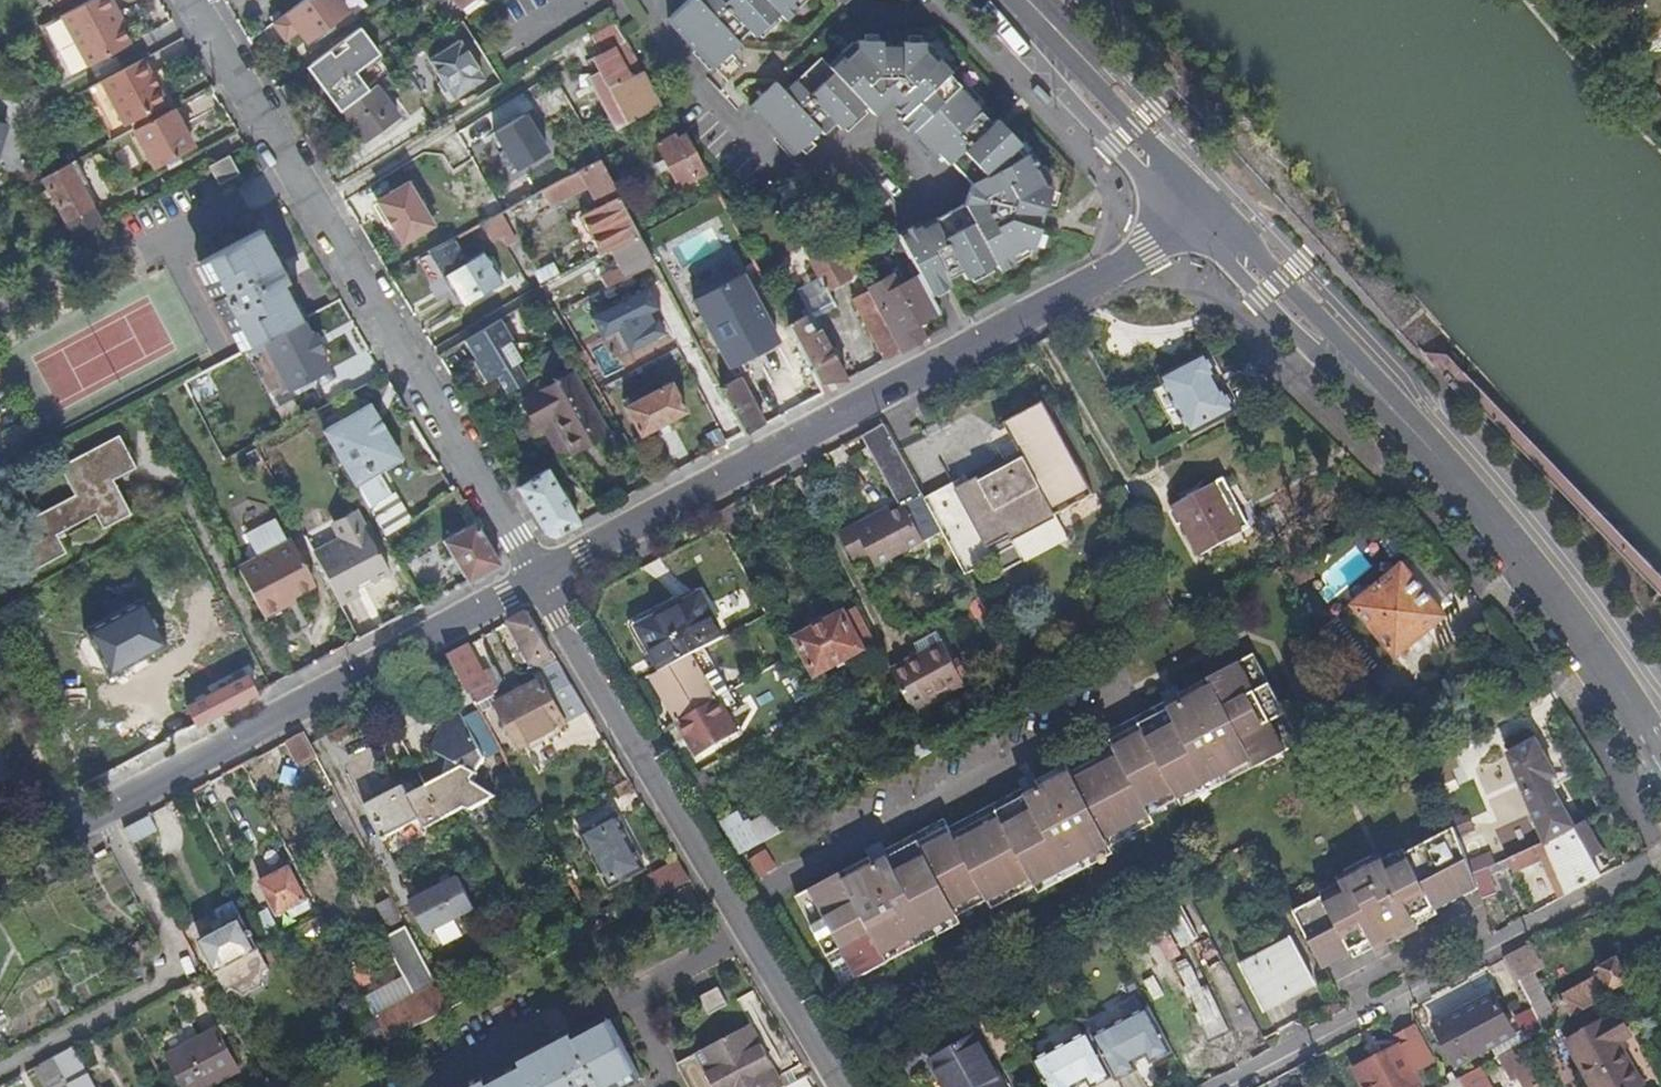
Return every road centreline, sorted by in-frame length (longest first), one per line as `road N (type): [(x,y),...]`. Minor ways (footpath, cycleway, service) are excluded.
road 1 (residential): [(538,577),(1201,216)]
road 2 (tertiary): [(1201,216),(1496,521),(1584,631),(1660,750)]
road 3 (residential): [(538,577),(192,0)]
road 4 (residential): [(841,1086),(538,577)]
road 5 (residential): [(1221,1086),(1660,858)]
road 6 (residential): [(104,814),(538,577)]
road 7 (residential): [(0,1071),(182,975),(104,814)]
road 8 (tertiary): [(996,0),(1201,216)]

